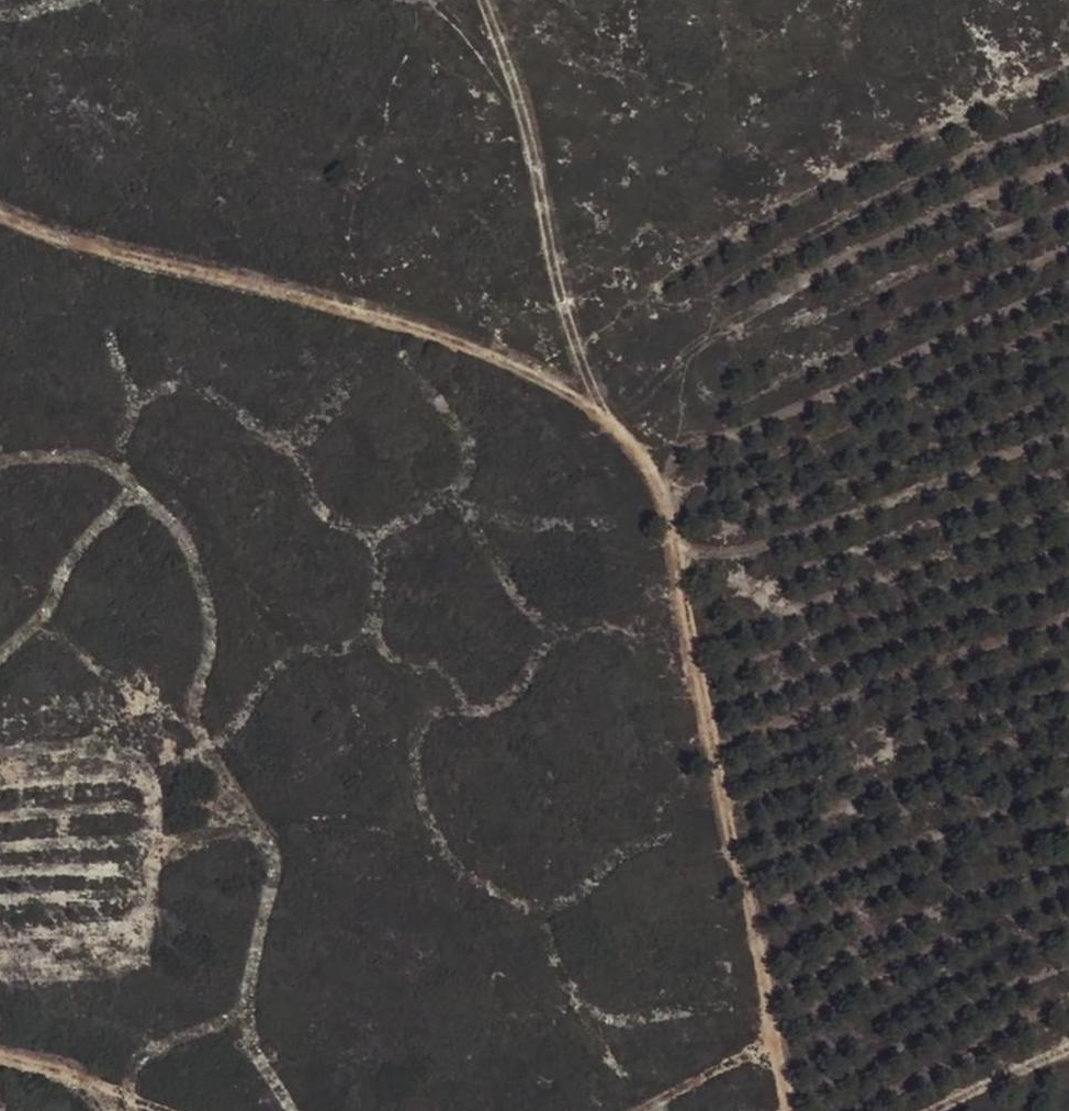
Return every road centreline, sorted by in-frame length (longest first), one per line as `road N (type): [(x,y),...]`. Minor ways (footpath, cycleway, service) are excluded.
road 1 (track): [(0,211),(434,328),(562,384),(625,434),(660,495),(788,1110)]
road 2 (track): [(0,1044),(190,1110)]
road 3 (track): [(1068,1046),(912,1110)]
road 4 (track): [(637,1110),(702,1067),(772,1037)]

